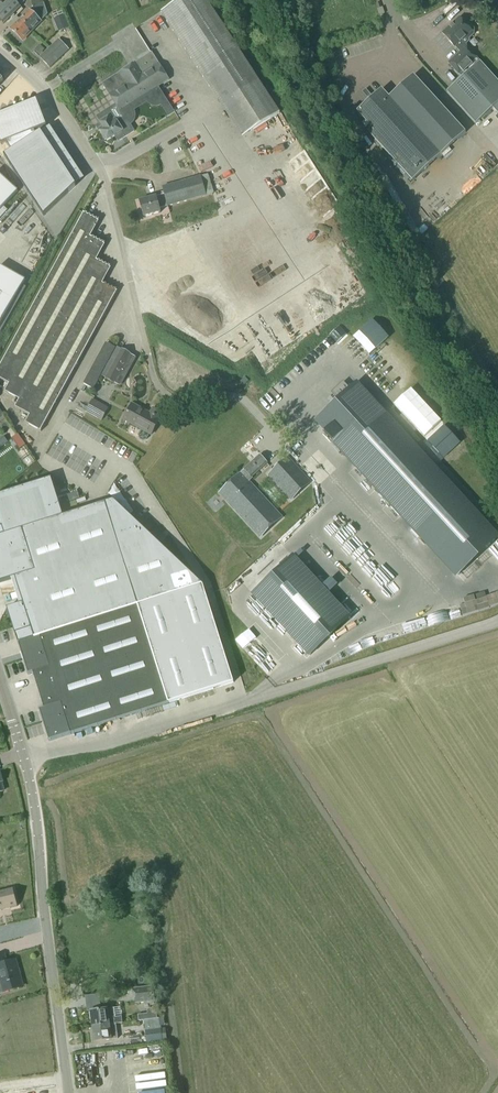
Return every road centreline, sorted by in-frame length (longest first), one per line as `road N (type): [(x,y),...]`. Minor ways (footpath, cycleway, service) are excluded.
road 1 (unclassified): [(281,446),(234,397),(186,401),(161,390),(102,171),(46,88),(0,48)]
road 2 (unclassified): [(68,1092),(32,794),(0,686)]

